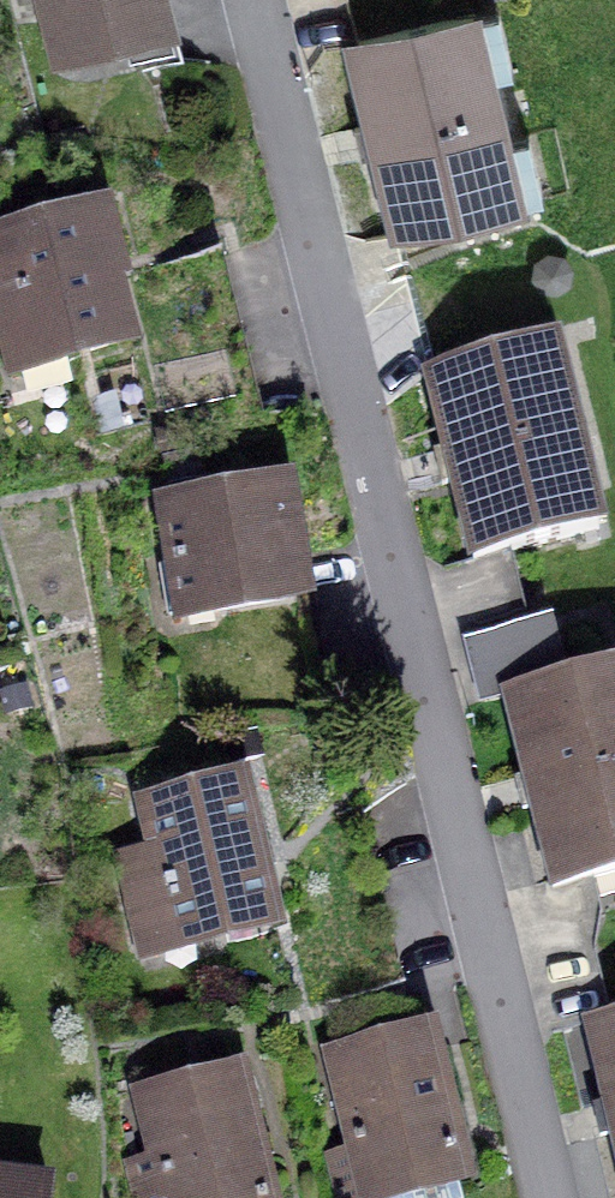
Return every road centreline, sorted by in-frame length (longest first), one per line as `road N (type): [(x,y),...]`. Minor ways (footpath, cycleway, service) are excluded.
road 1 (residential): [(254,0),(553,1197)]

